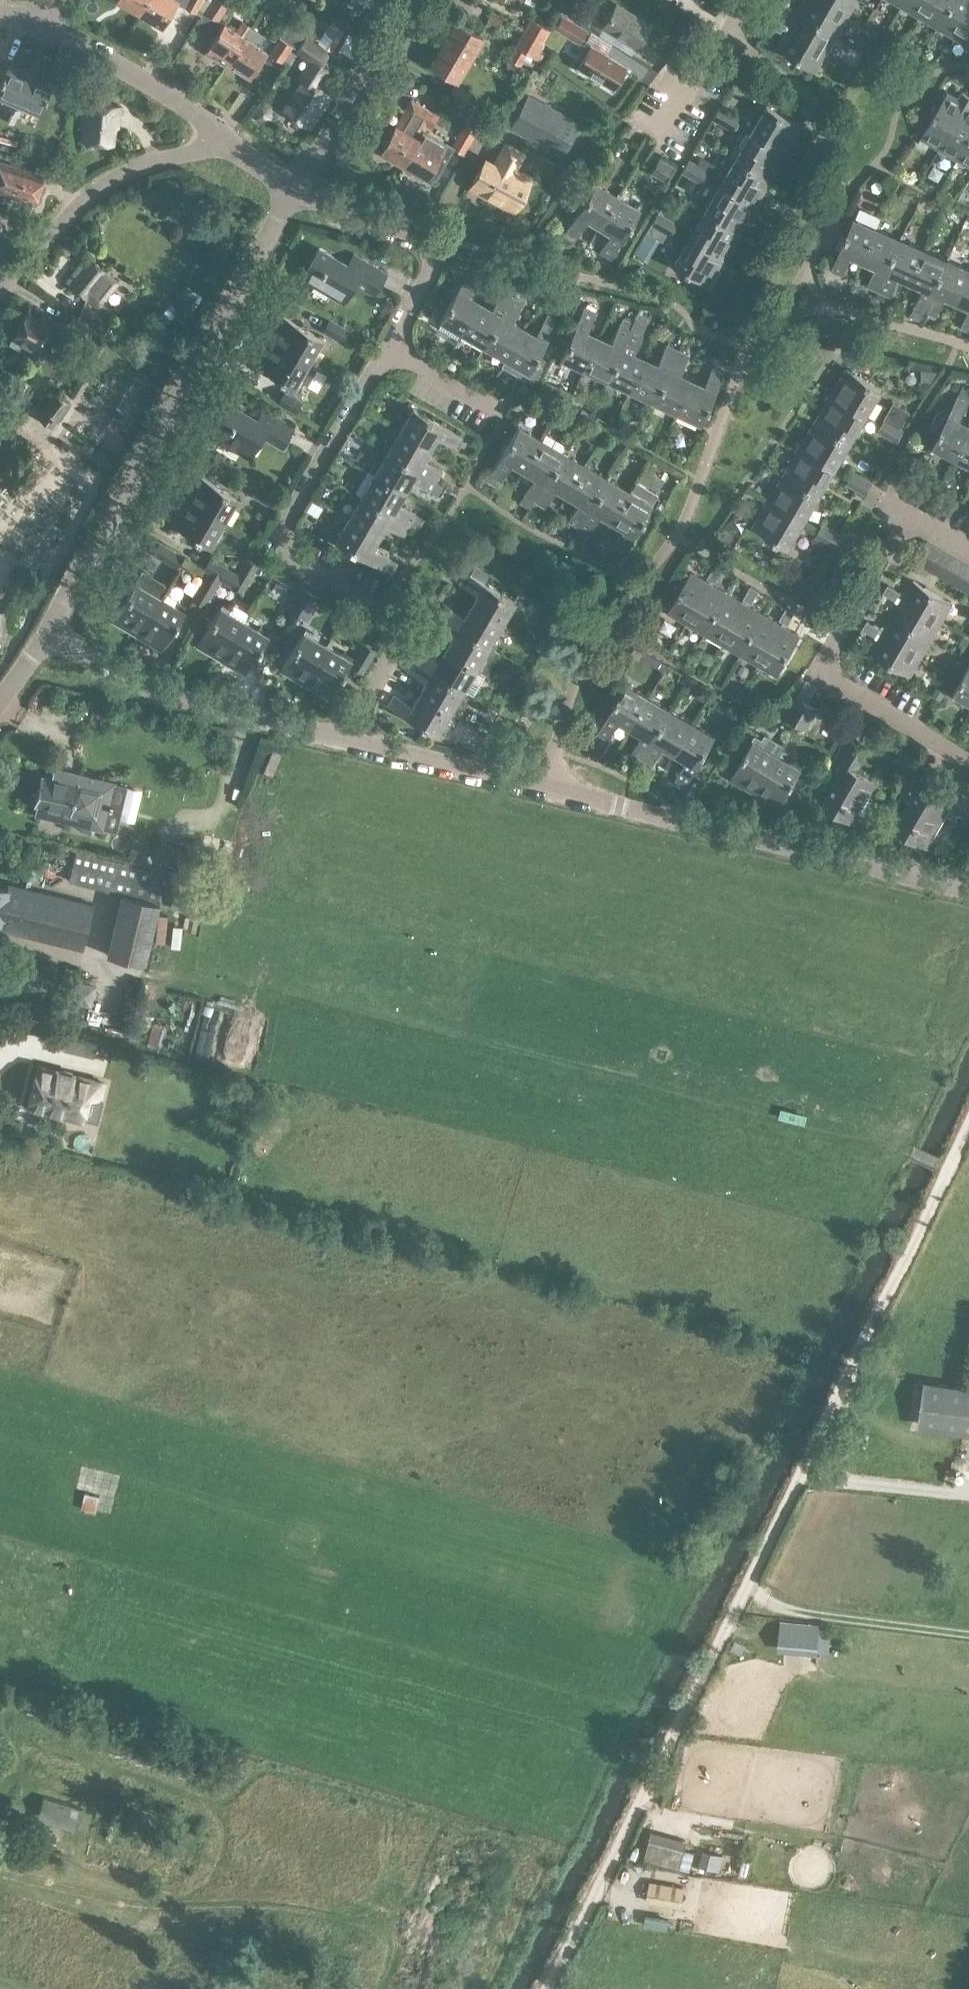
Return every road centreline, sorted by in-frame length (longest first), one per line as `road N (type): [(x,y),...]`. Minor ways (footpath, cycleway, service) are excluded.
road 1 (track): [(546,1988),(968,1123)]
road 2 (residential): [(350,740),(390,658),(391,626),(375,606),(302,568),(283,531),(430,269),(426,244),(411,231),(293,190)]
road 3 (residential): [(545,787),(582,670),(606,622),(677,536),(741,363),(774,318)]
road 4 (residential): [(47,631),(293,190)]
road 5 (tertiary): [(545,787),(968,888)]
road 6 (residential): [(968,761),(835,683),(829,658),(914,513)]
road 7 (tertiary): [(47,631),(167,695),(350,740)]
road 8 (residential): [(808,267),(840,196),(833,137),(816,102),(729,40)]
road 9 (residential): [(0,282),(120,172),(230,146)]
road 10 (track): [(968,1634),(794,1611),(745,1588)]
road 11 (residential): [(230,146),(201,115),(42,26)]
road 12 (residential): [(293,190),(404,0)]
road 13 (tertiary): [(350,740),(545,787)]
road 14 (residential): [(828,307),(968,344)]

